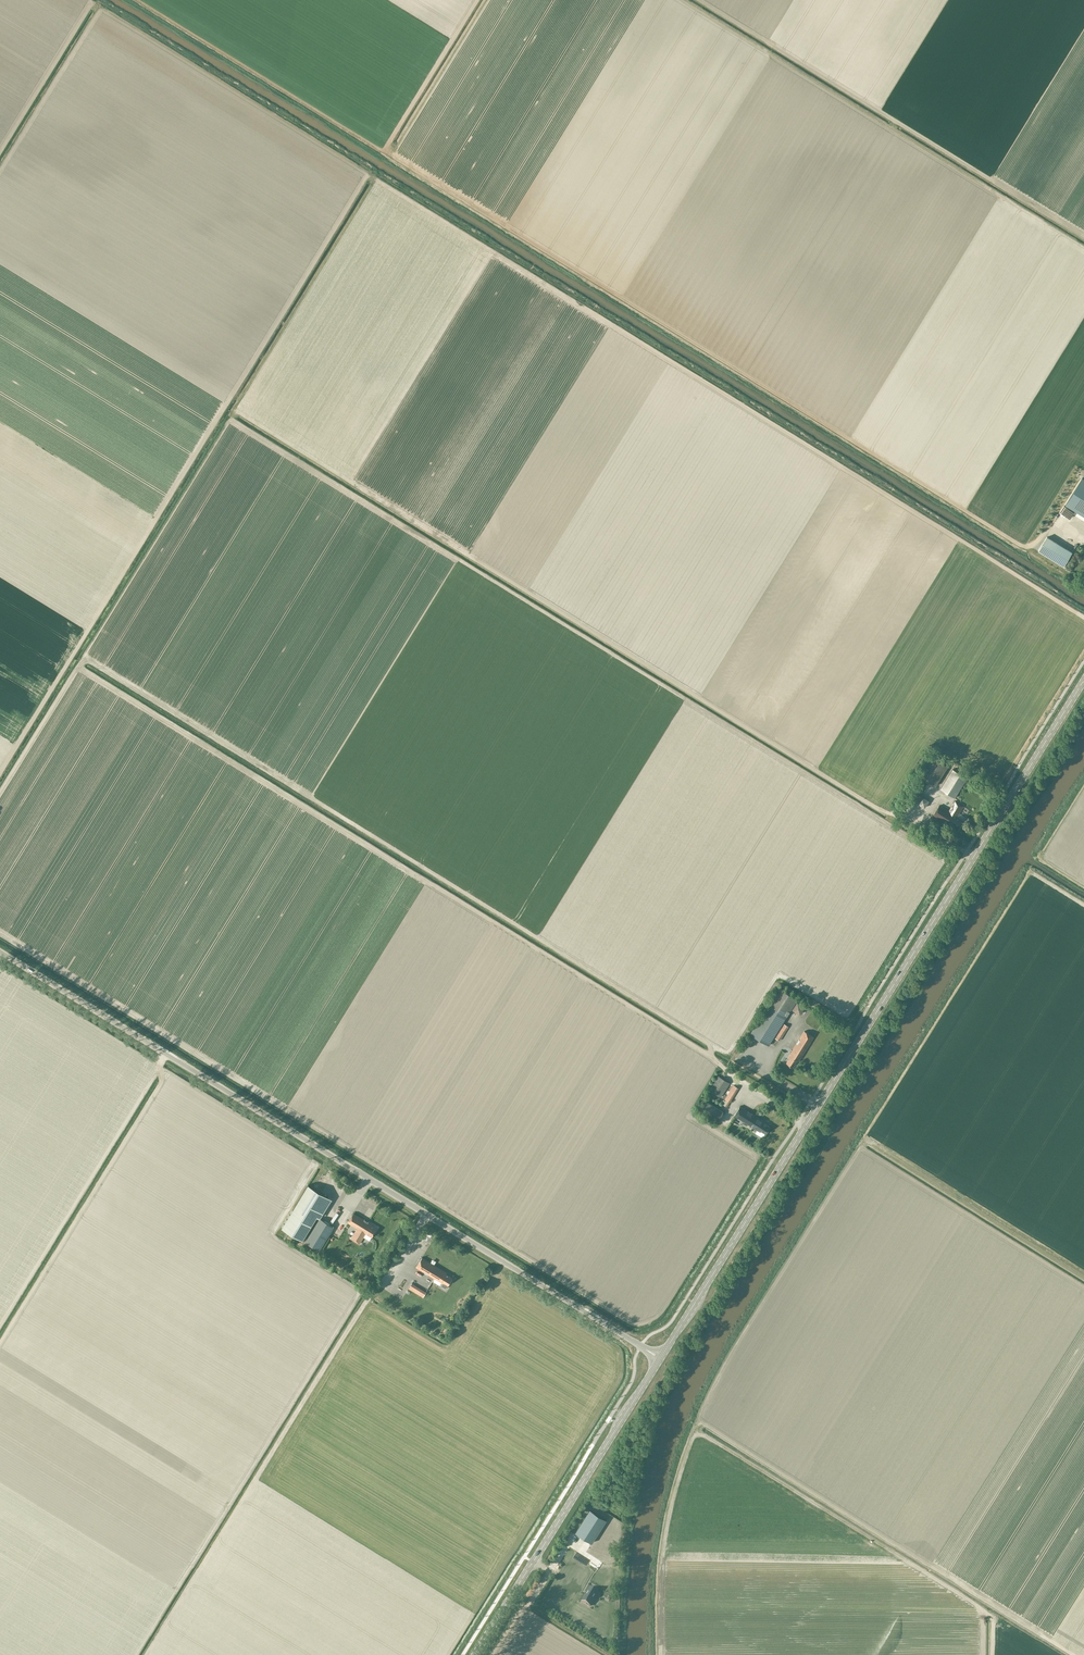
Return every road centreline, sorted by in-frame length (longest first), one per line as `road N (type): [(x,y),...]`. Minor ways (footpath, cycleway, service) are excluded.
road 1 (track): [(1064,510),(1037,544),(1021,546),(383,150),(476,0)]
road 2 (secondary): [(662,1355),(1083,680)]
road 3 (track): [(234,409),(904,817)]
road 4 (unclassified): [(646,1349),(0,951)]
road 5 (track): [(82,658),(724,1052)]
road 6 (track): [(365,176),(0,773)]
road 7 (track): [(1083,618),(496,253)]
road 8 (track): [(680,0),(1083,249)]
road 9 (track): [(1083,237),(699,0)]
road 10 (secondary): [(475,1654),(658,1362)]

